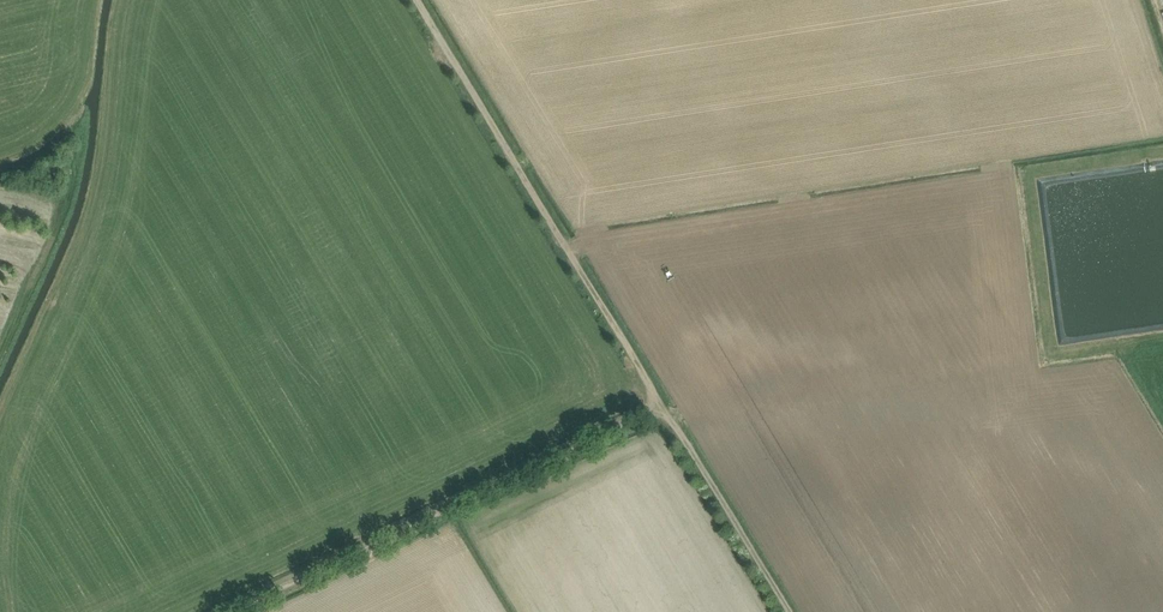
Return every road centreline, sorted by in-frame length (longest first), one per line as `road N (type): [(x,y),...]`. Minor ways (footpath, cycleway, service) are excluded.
road 1 (track): [(229,611),(663,406)]
road 2 (track): [(418,0),(663,406)]
road 3 (track): [(663,406),(787,611)]

